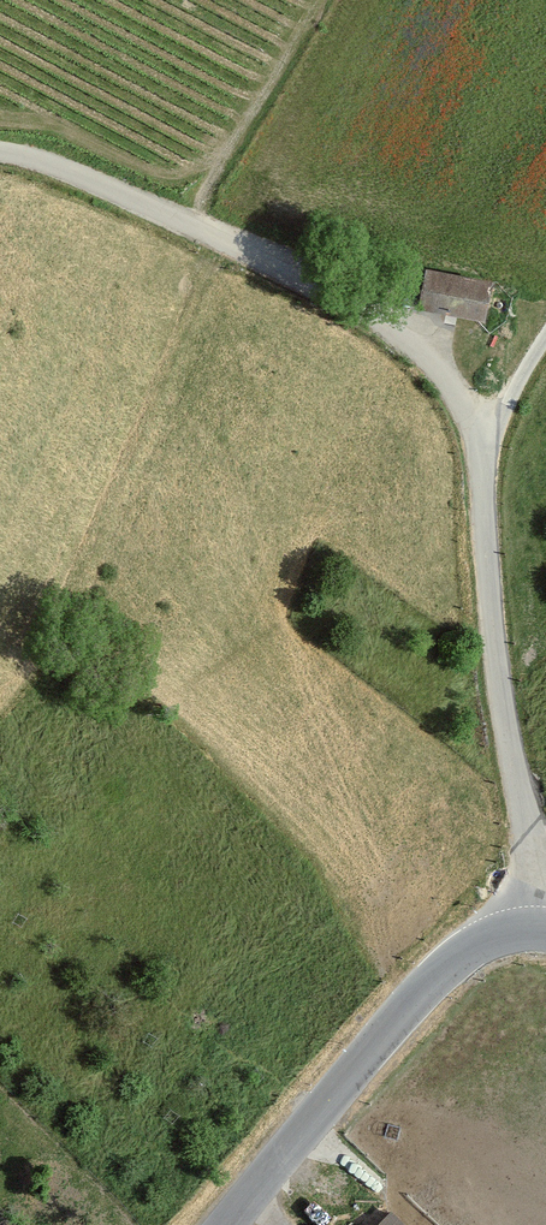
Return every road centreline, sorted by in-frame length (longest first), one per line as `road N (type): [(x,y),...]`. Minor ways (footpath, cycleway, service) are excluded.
road 1 (track): [(488,427),(420,345),(321,281),(48,158),(0,151)]
road 2 (track): [(545,934),(503,698),(485,518),(488,427)]
road 3 (tertiary): [(545,935),(504,939),(462,956),(235,1224)]

